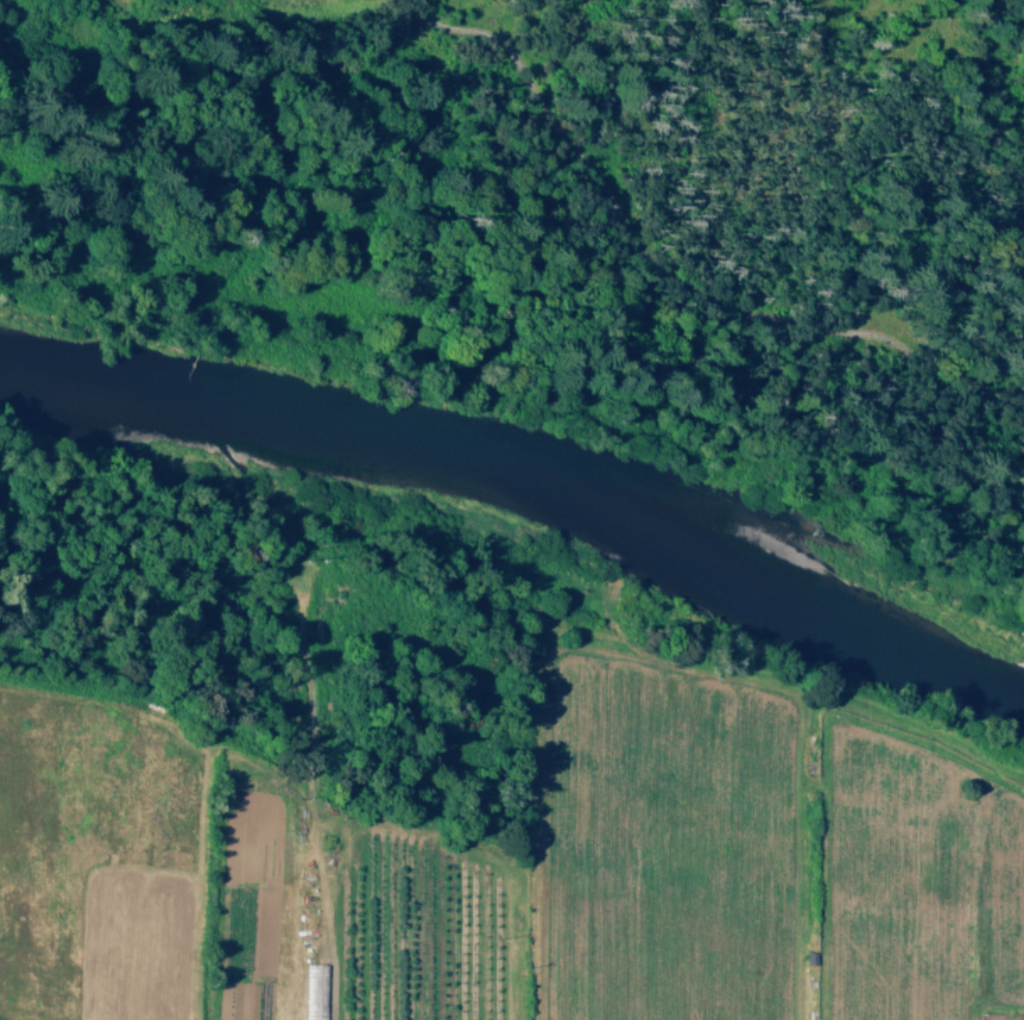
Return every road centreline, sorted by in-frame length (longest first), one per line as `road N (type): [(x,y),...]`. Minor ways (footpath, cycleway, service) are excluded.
road 1 (track): [(401,0),(413,13),(498,44),(594,174),(625,237),(739,317),(937,366),(1023,397)]

